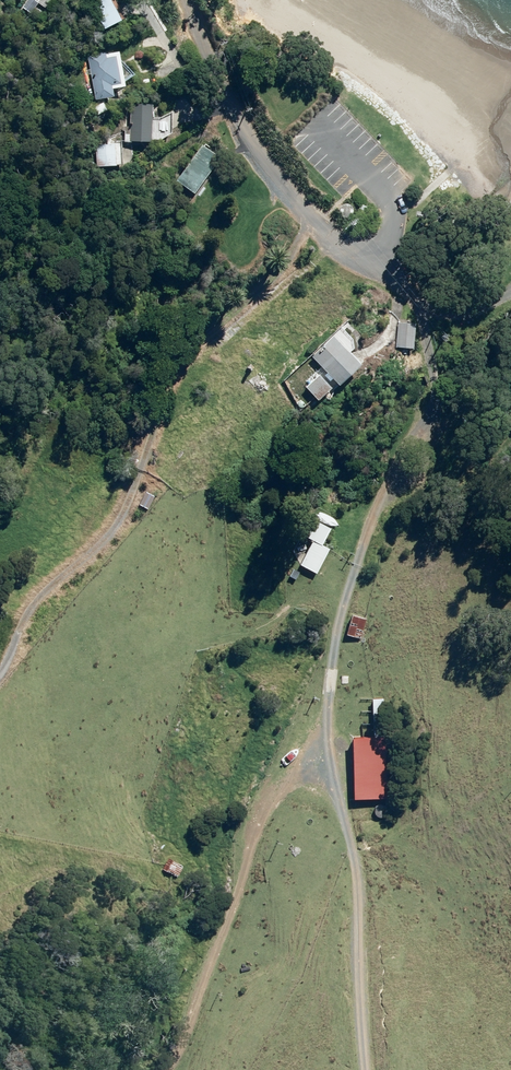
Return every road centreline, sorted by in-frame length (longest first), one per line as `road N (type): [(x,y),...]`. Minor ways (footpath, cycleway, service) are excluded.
road 1 (track): [(378,249),(423,319),(428,352),(336,623),(330,675),(333,774),(361,912),(364,1069)]
road 2 (tertiary): [(186,0),(237,124),(350,250),(378,249),(384,208)]

